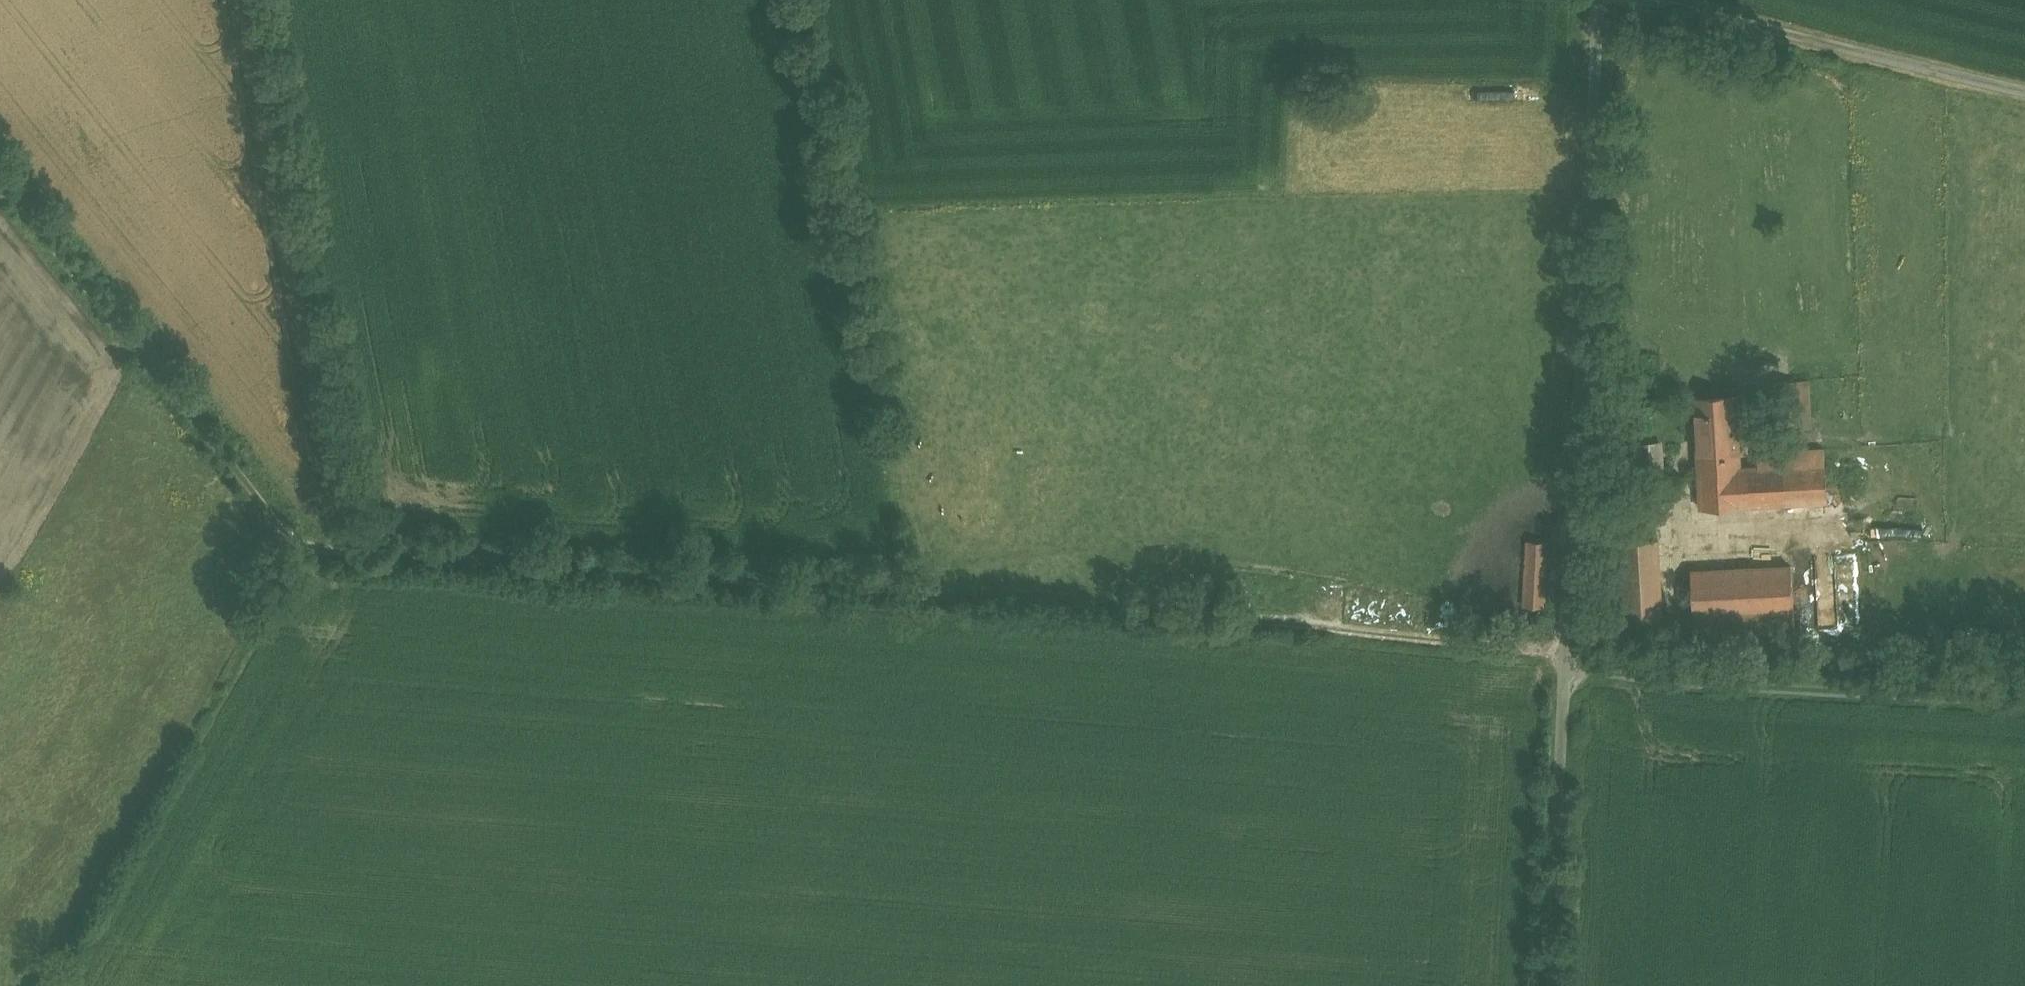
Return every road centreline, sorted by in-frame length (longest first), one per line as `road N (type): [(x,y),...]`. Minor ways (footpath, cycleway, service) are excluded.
road 1 (track): [(1568,654),(307,561),(0,183)]
road 2 (unclassified): [(1552,985),(1603,0)]
road 3 (track): [(2024,705),(1567,669)]
road 4 (track): [(2024,97),(1623,0)]

